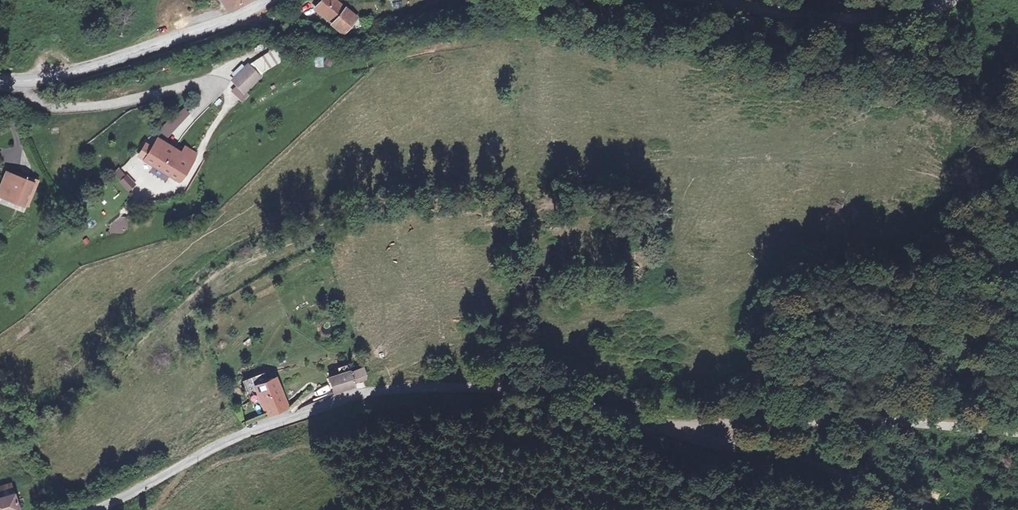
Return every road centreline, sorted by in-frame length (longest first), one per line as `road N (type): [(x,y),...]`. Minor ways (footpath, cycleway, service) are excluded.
road 1 (unclassified): [(97,509),(254,430),(378,391),(529,389),(697,438)]
road 2 (unclassified): [(1017,431),(867,417),(733,425),(697,438)]
road 3 (secondary): [(0,82),(117,59),(276,0)]
road 4 (secondary): [(709,0),(861,21),(911,18),(959,0)]
road 5 (unclassified): [(697,438),(846,471),(916,509)]

